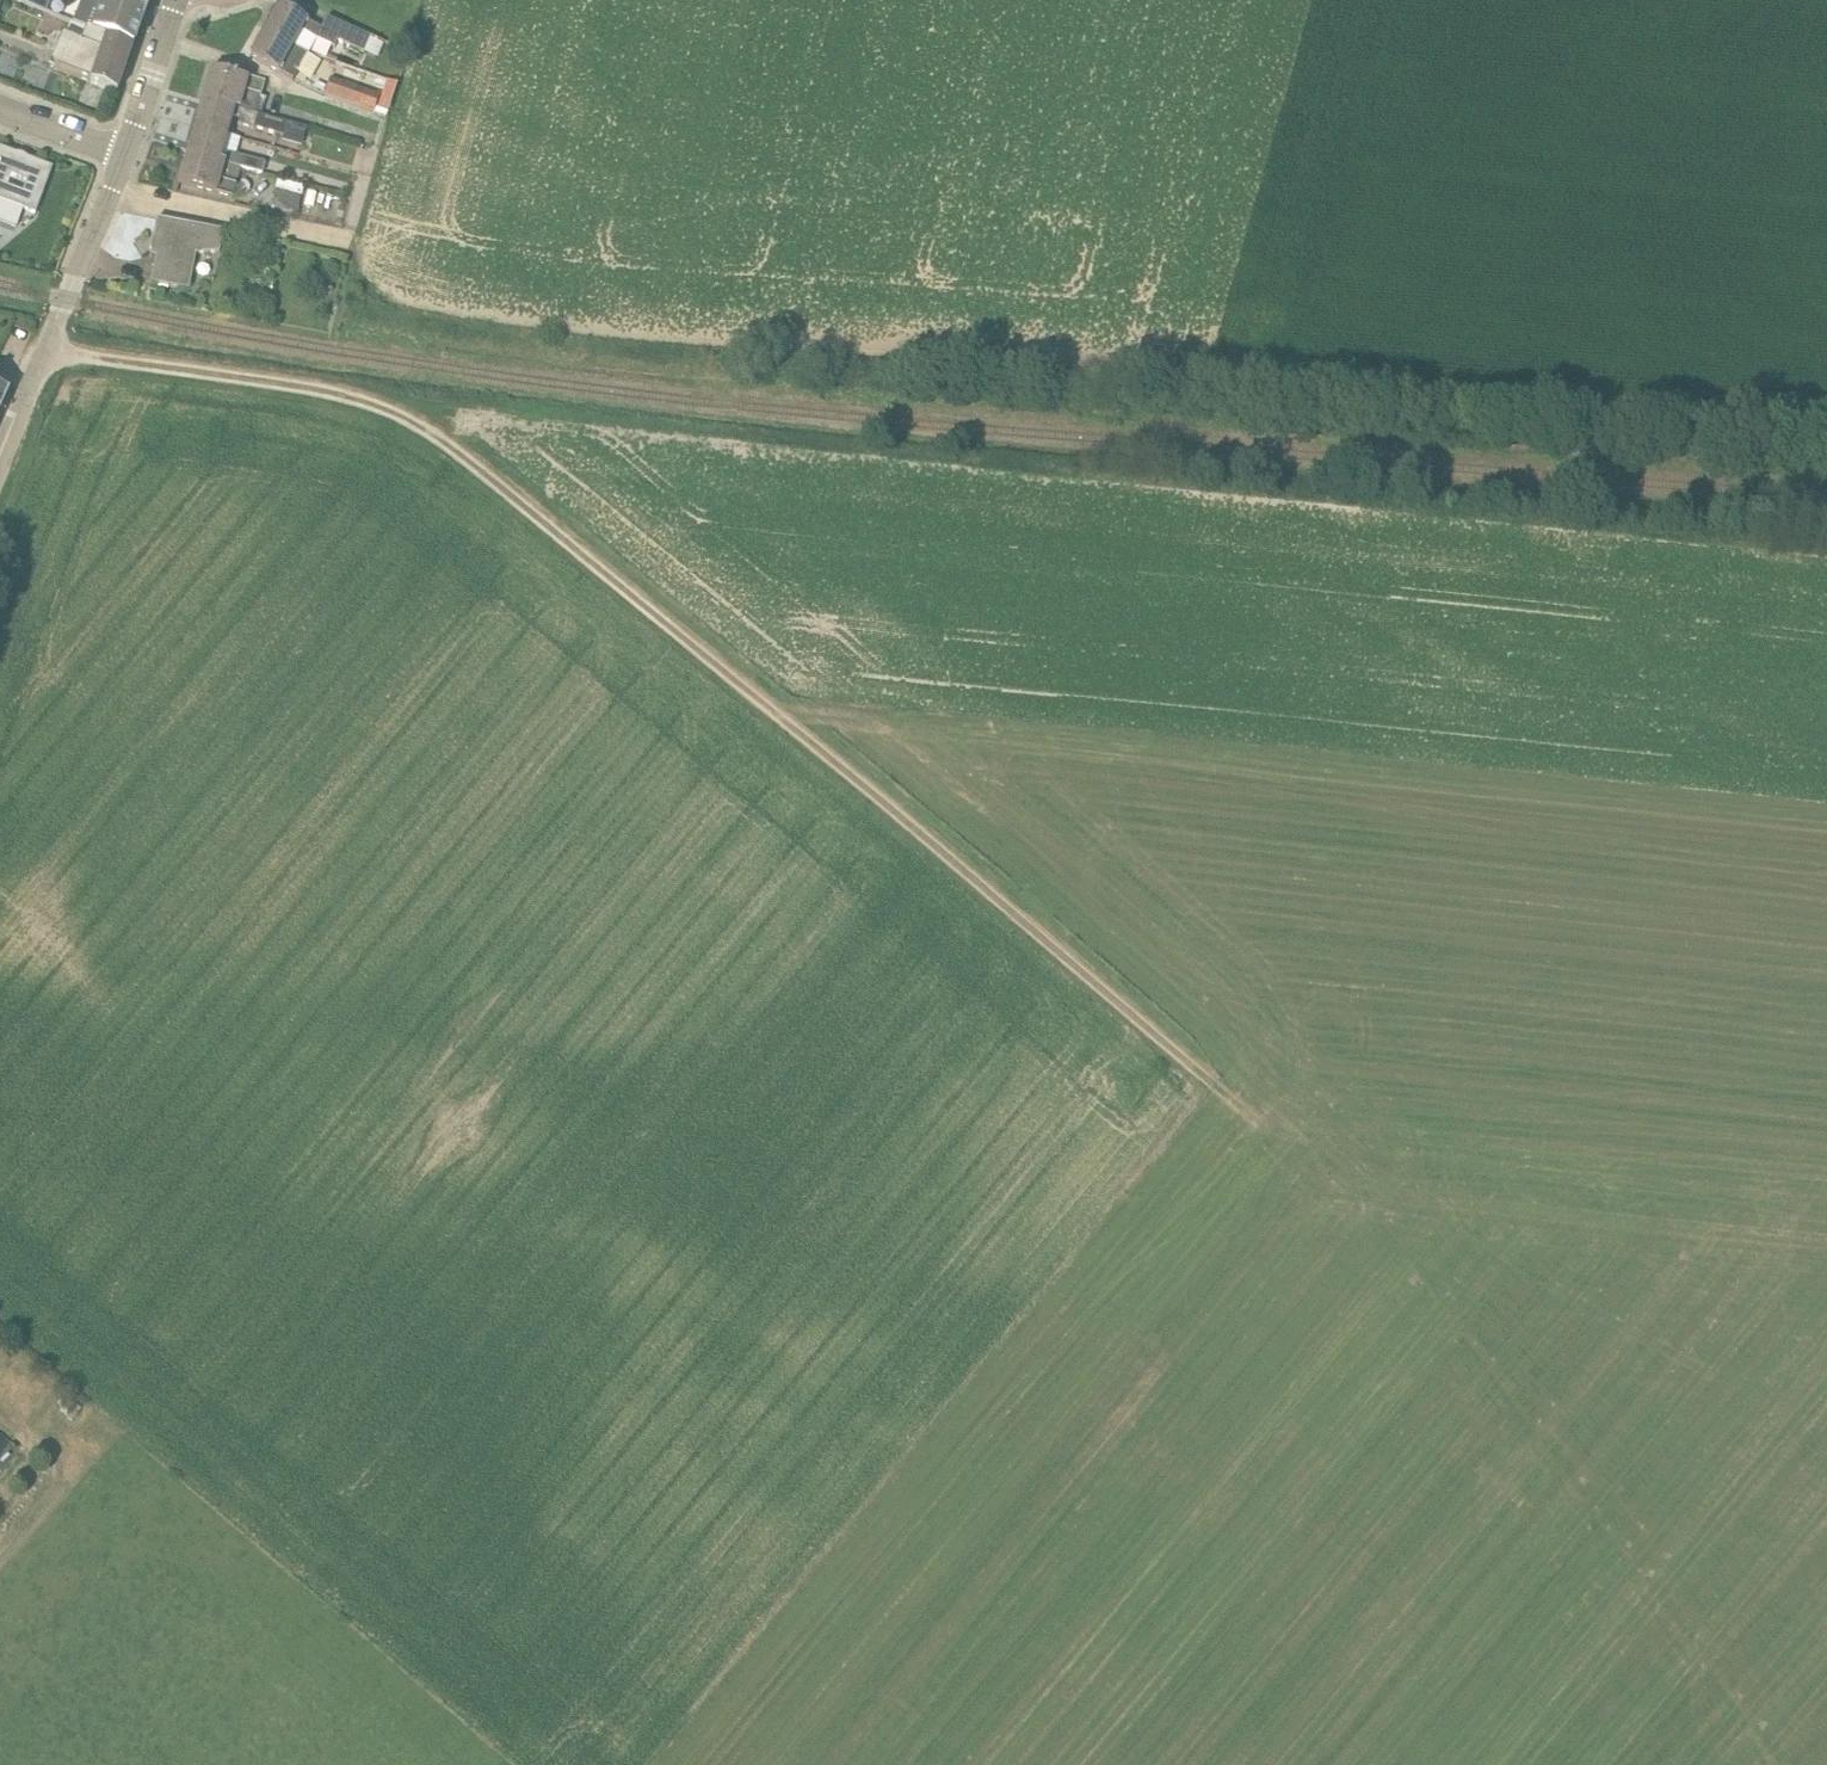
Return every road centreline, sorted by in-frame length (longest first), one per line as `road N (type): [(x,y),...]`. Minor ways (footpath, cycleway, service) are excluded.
road 1 (track): [(46,352),(343,395),(431,434),(786,719),(1217,1087)]
road 2 (unclassified): [(74,280),(2,464)]
road 3 (residential): [(125,153),(178,0)]
road 4 (unclassified): [(74,280),(125,153)]
road 5 (residential): [(125,153),(0,107)]

